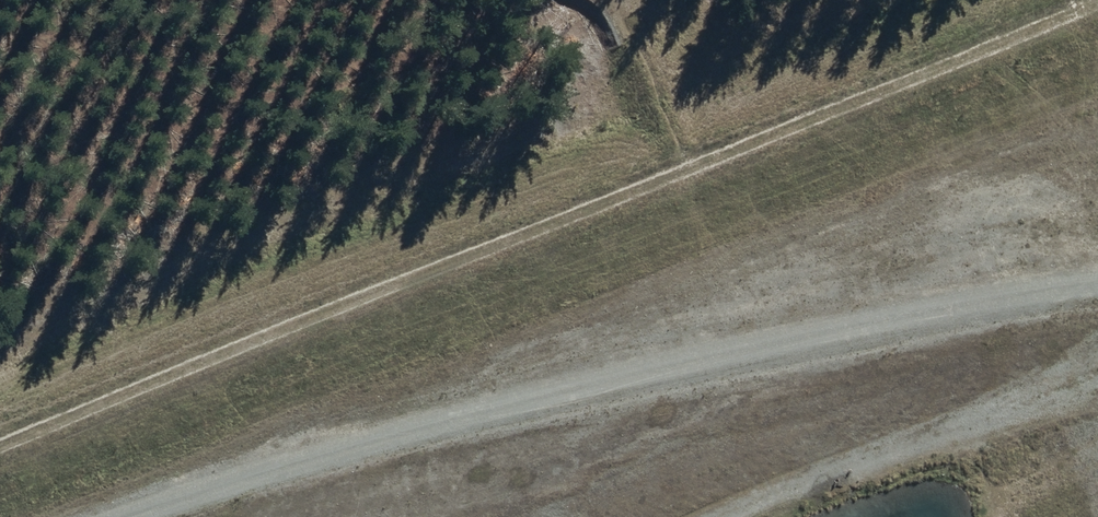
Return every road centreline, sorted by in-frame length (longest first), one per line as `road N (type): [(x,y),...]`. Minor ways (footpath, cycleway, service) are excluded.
road 1 (track): [(1097,5),(0,444)]
road 2 (unclassified): [(128,516),(454,414),(844,324),(1097,294)]
road 3 (track): [(718,516),(1080,371),(1097,354)]

